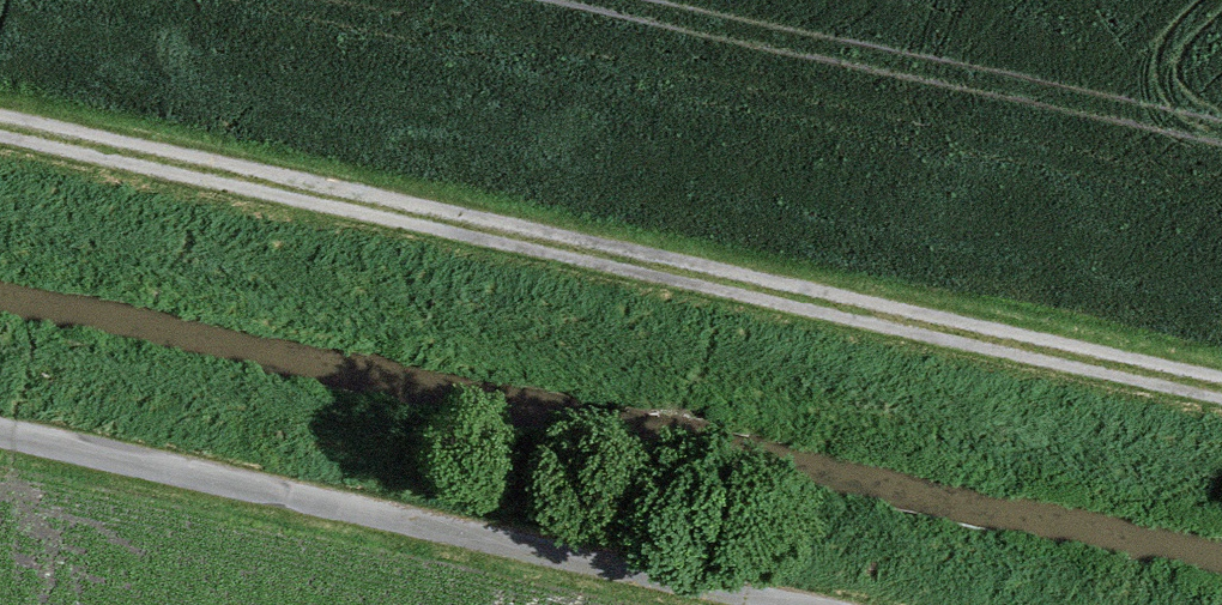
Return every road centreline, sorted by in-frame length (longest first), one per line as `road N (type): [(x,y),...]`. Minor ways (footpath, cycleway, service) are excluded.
road 1 (track): [(1221,387),(0,125)]
road 2 (track): [(836,604),(0,422)]

